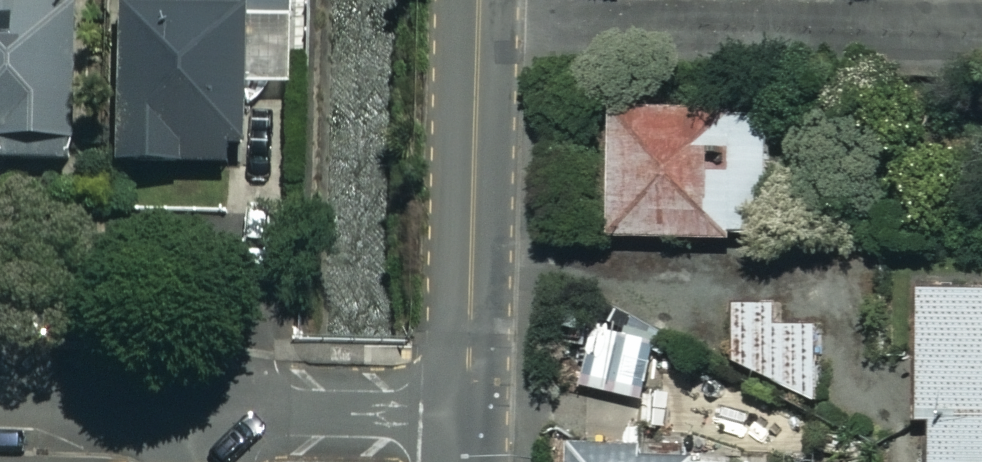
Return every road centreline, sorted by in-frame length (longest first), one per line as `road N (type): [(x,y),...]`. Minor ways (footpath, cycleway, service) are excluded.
road 1 (residential): [(477,0),(468,412)]
road 2 (residential): [(201,396),(296,413),(468,412)]
road 3 (residential): [(0,390),(201,396)]

